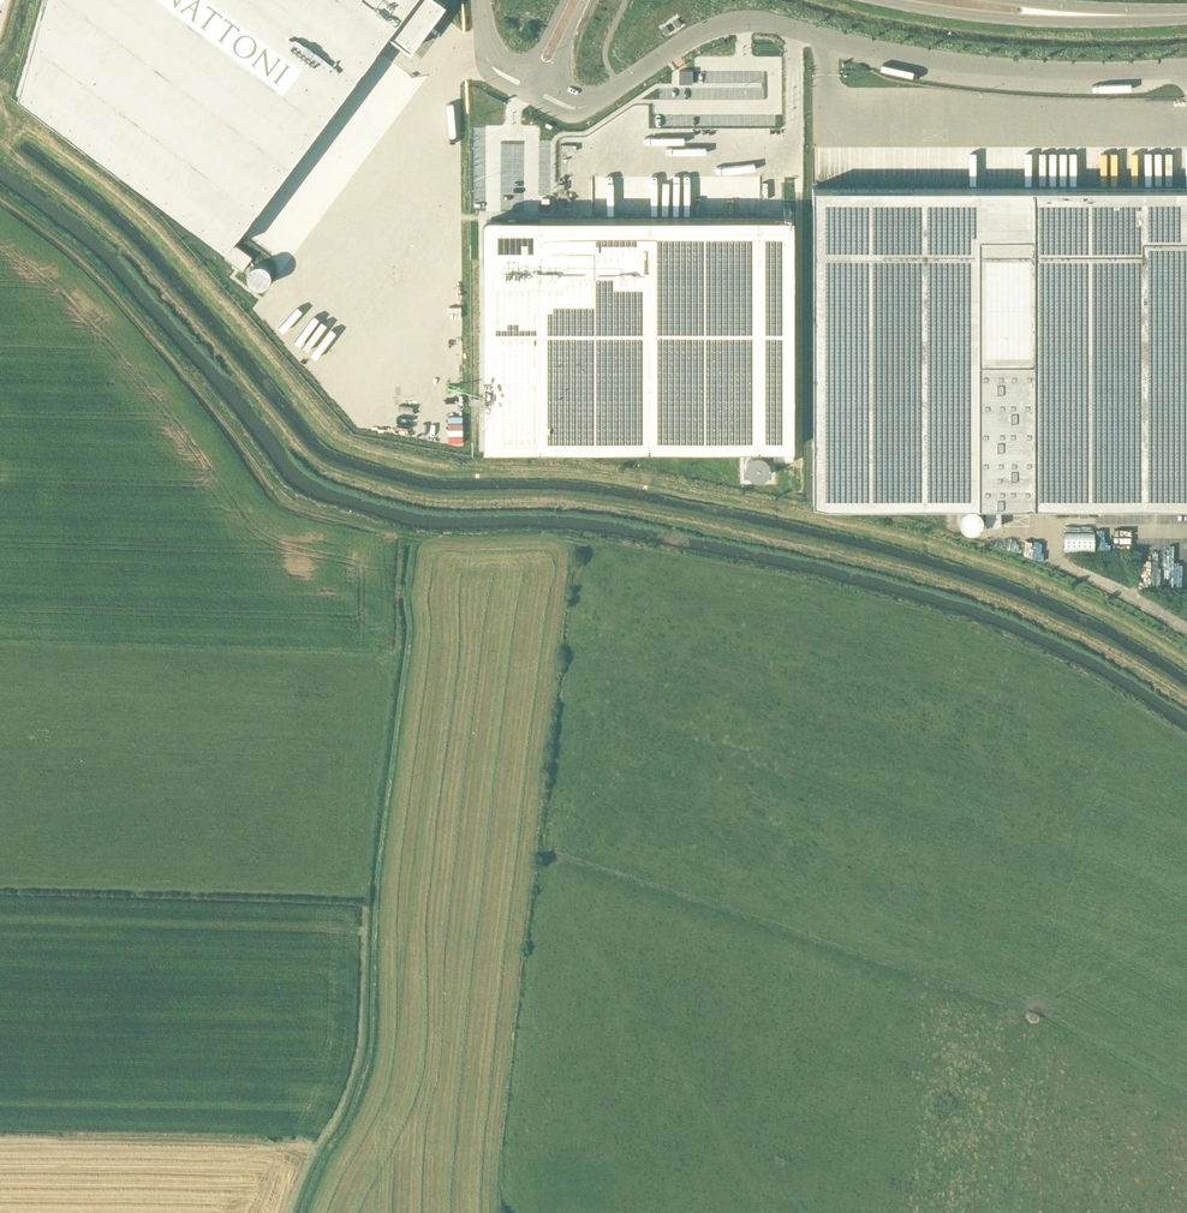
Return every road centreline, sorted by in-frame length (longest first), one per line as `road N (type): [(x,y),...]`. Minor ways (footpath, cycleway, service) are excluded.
road 1 (unclassified): [(539,94),(571,107),(596,102),(697,34),(734,24),(1031,72),(1186,68)]
road 2 (track): [(399,589),(433,596),(447,619),(380,1212)]
road 3 (secondary): [(882,0),(1023,21),(1051,12)]
road 4 (secondary): [(1186,14),(1051,12)]

